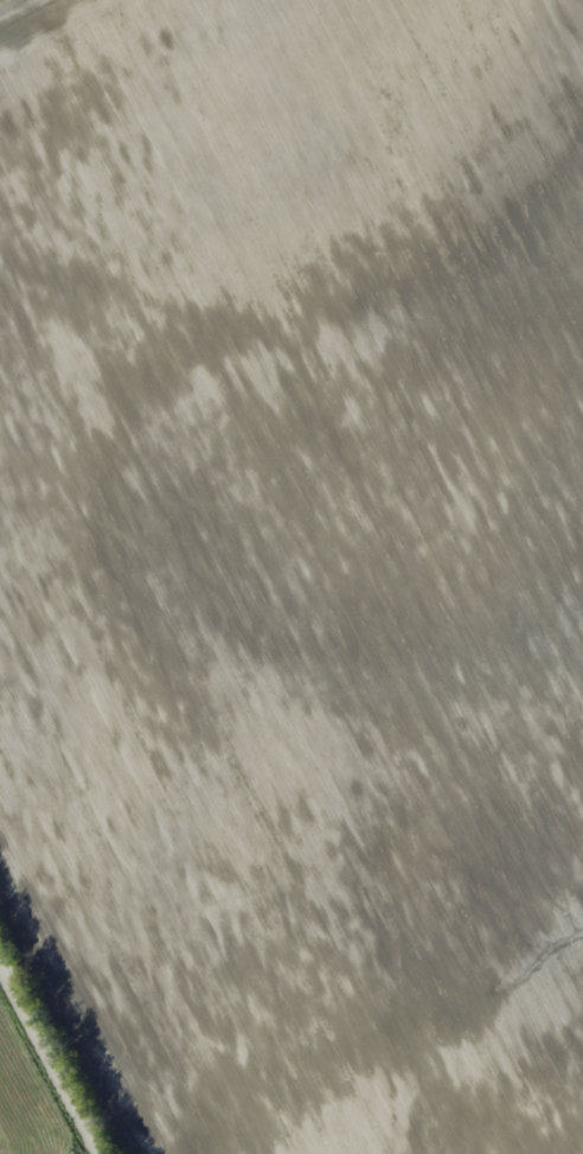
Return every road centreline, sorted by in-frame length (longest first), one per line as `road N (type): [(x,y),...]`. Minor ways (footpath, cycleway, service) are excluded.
road 1 (residential): [(0,961),(101,1153)]

